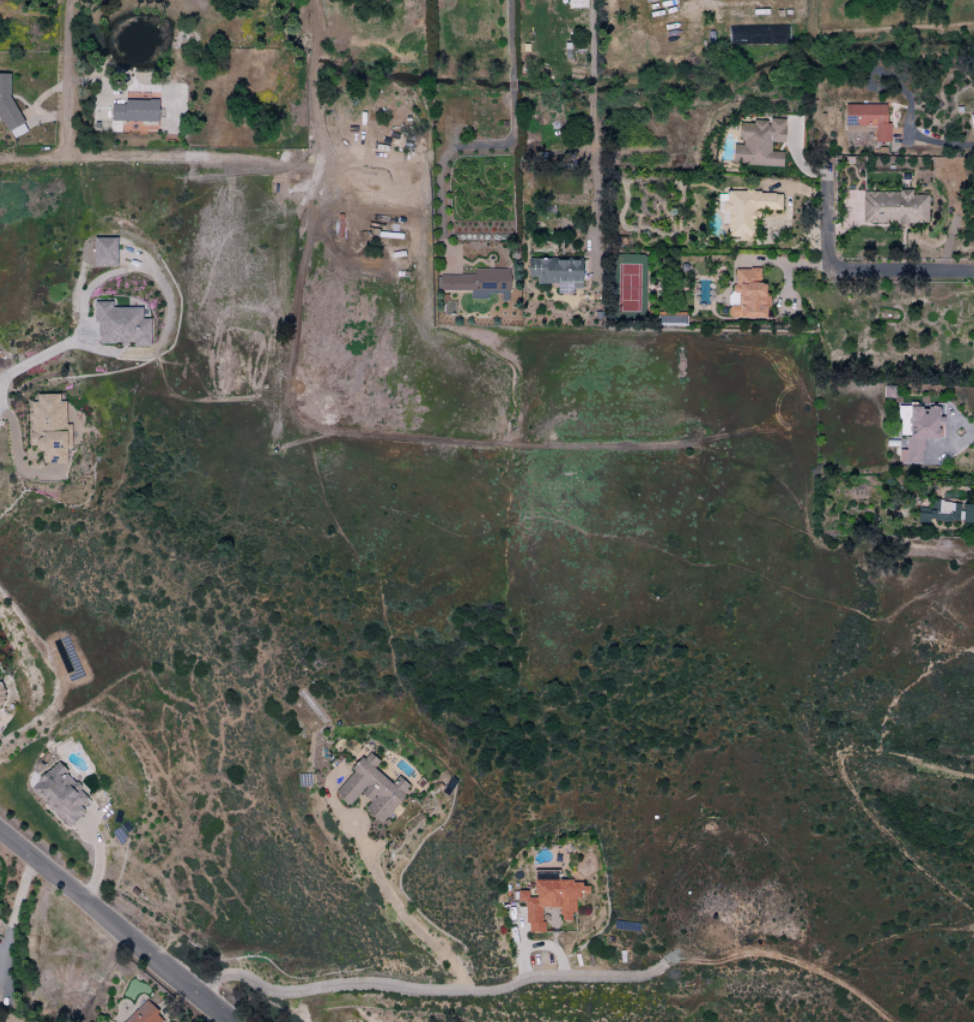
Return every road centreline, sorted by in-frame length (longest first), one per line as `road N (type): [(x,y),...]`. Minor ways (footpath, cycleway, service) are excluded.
road 1 (residential): [(202,999),(227,975),(278,993),(361,984),(488,992),(538,977),(637,978),(664,965)]
road 2 (residential): [(0,161),(231,161),(307,169),(319,160),(319,139)]
road 3 (residential): [(228,1021),(0,831)]
road 4 (residential): [(77,340),(109,353),(147,355),(161,346),(170,310),(163,284),(140,267),(101,277),(84,297),(77,340)]
road 5 (track): [(664,965),(749,955),(788,960),(890,1021)]
road 6 (residential): [(69,160),(69,0)]
road 7 (residential): [(973,272),(828,271)]
road 8 (residential): [(319,139),(314,0)]

